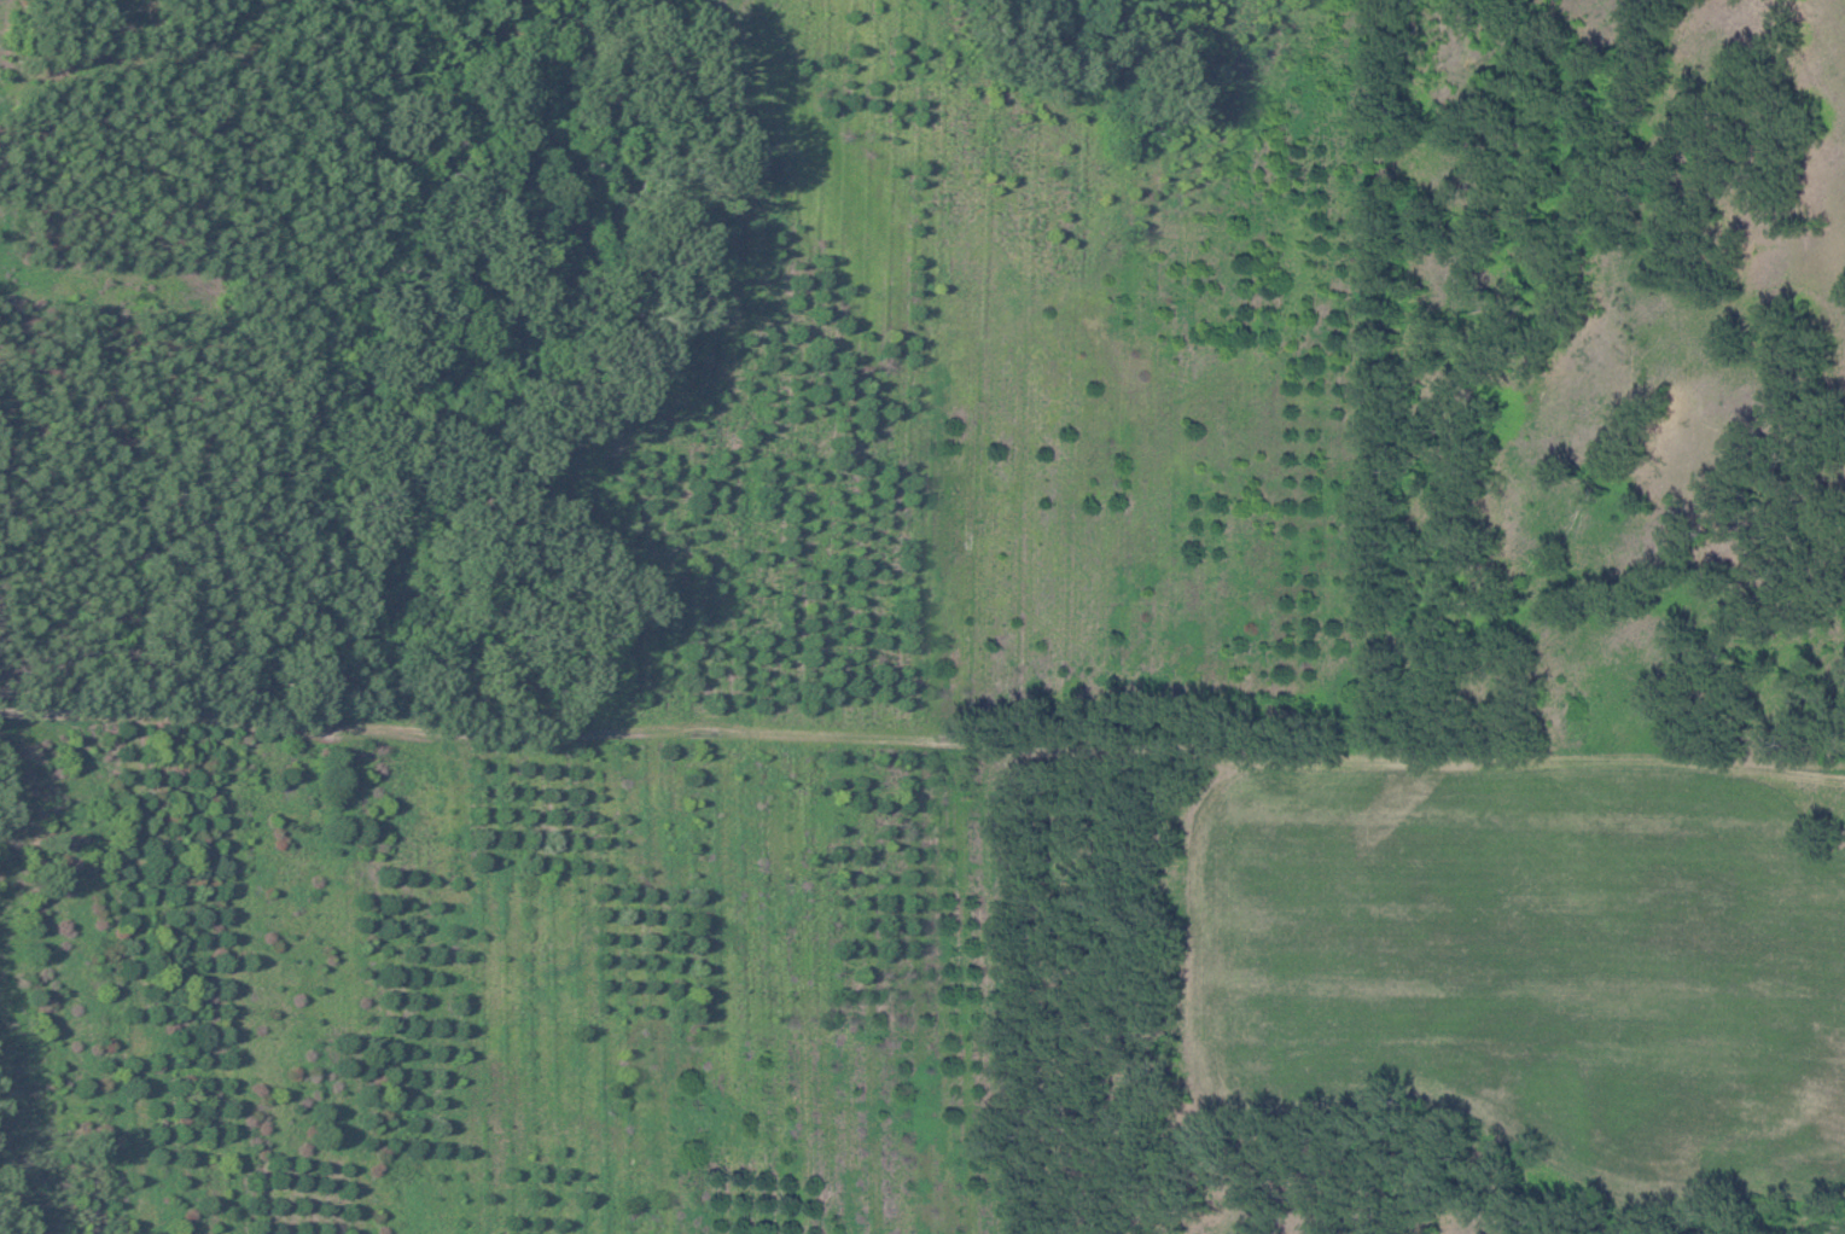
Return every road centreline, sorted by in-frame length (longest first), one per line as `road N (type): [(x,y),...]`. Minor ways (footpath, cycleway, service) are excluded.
road 1 (residential): [(1844,805),(988,790),(595,811),(350,743),(0,739)]

